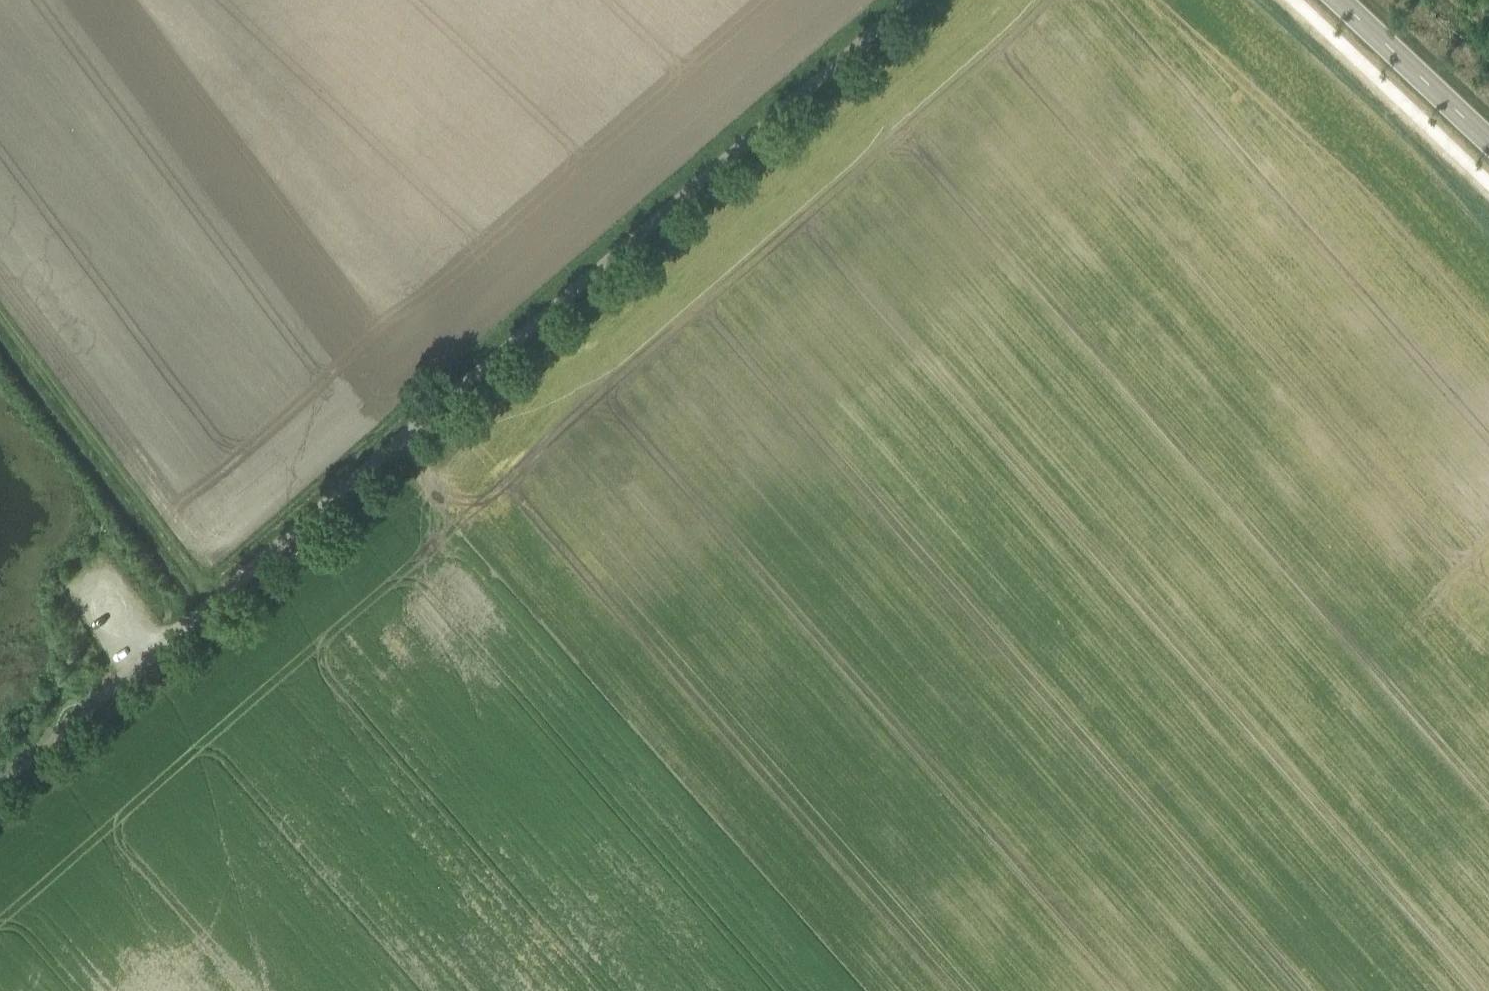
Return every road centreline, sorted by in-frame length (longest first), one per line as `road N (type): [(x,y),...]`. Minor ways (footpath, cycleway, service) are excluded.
road 1 (unclassified): [(912,0),(0,786)]
road 2 (secondary): [(1488,141),(1339,0)]

